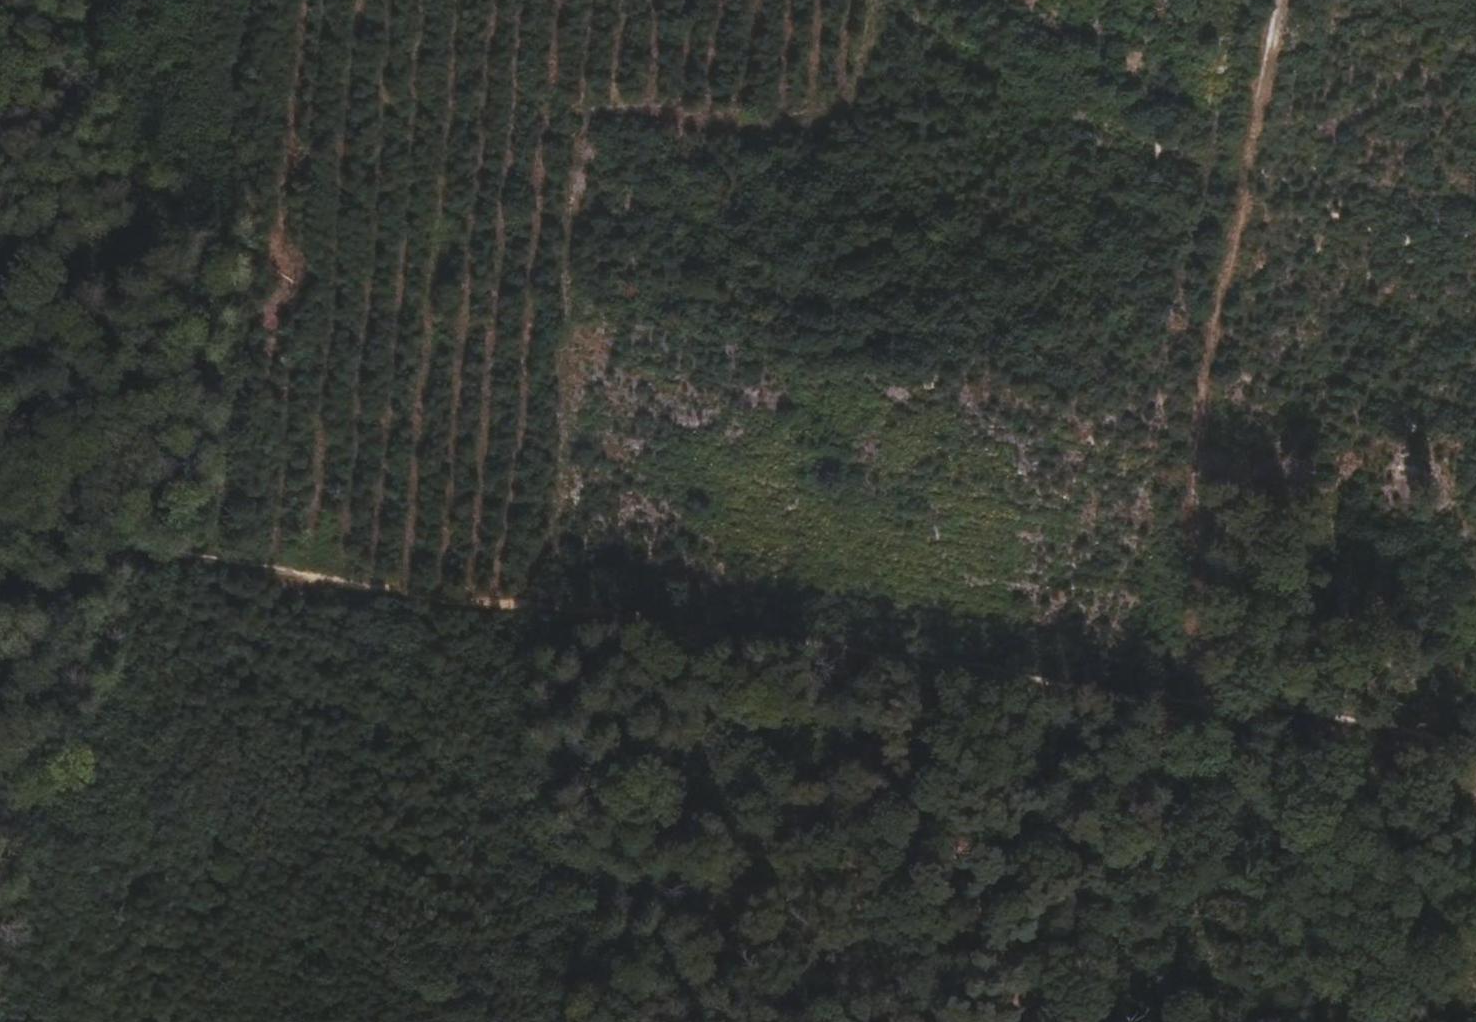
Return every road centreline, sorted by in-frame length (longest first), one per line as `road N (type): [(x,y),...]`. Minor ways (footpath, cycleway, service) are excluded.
road 1 (track): [(0,534),(381,595),(1205,682)]
road 2 (track): [(1205,682),(1475,723)]

